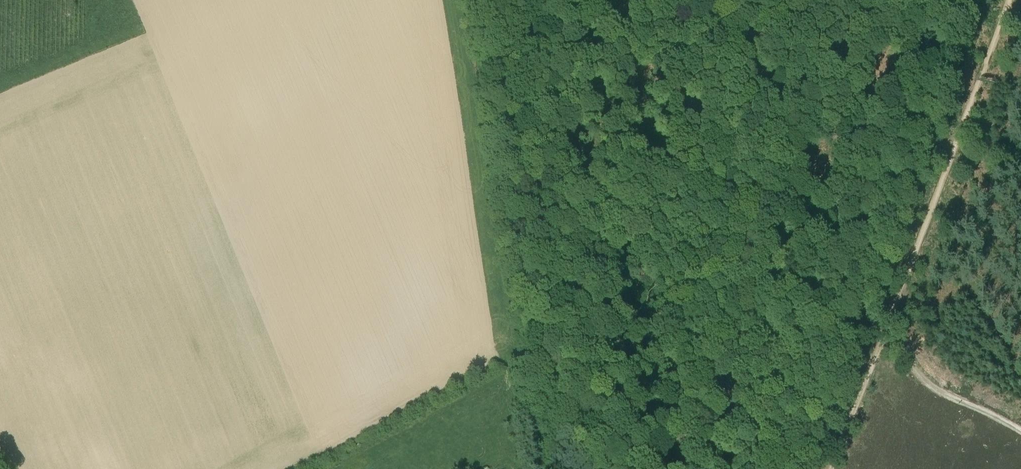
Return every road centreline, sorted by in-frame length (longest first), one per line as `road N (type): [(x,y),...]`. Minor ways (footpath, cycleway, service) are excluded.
road 1 (track): [(830,468),(1009,0)]
road 2 (track): [(882,336),(932,387),(1020,430)]

